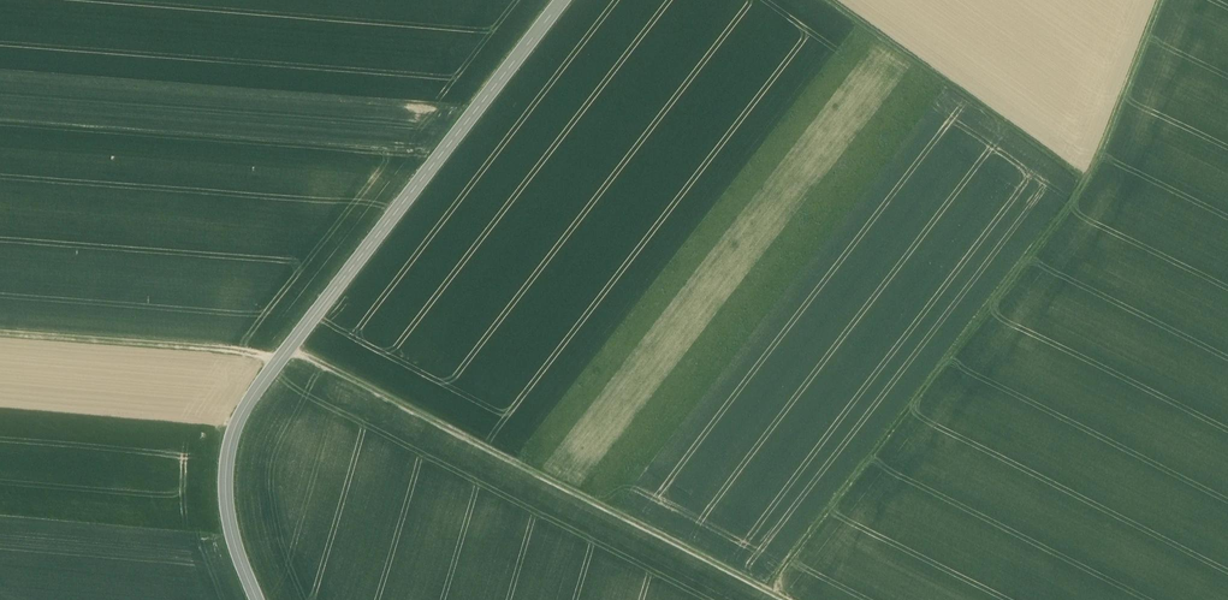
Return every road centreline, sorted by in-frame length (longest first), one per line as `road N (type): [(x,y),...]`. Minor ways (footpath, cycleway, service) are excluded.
road 1 (track): [(766,591),(302,357),(0,334)]
road 2 (unclassified): [(257,599),(226,508),(226,461),(238,421),(561,0)]
road 3 (track): [(1088,179),(766,591),(784,599)]
road 4 (track): [(828,0),(1088,179)]
road 5 (track): [(1159,0),(1088,179)]

